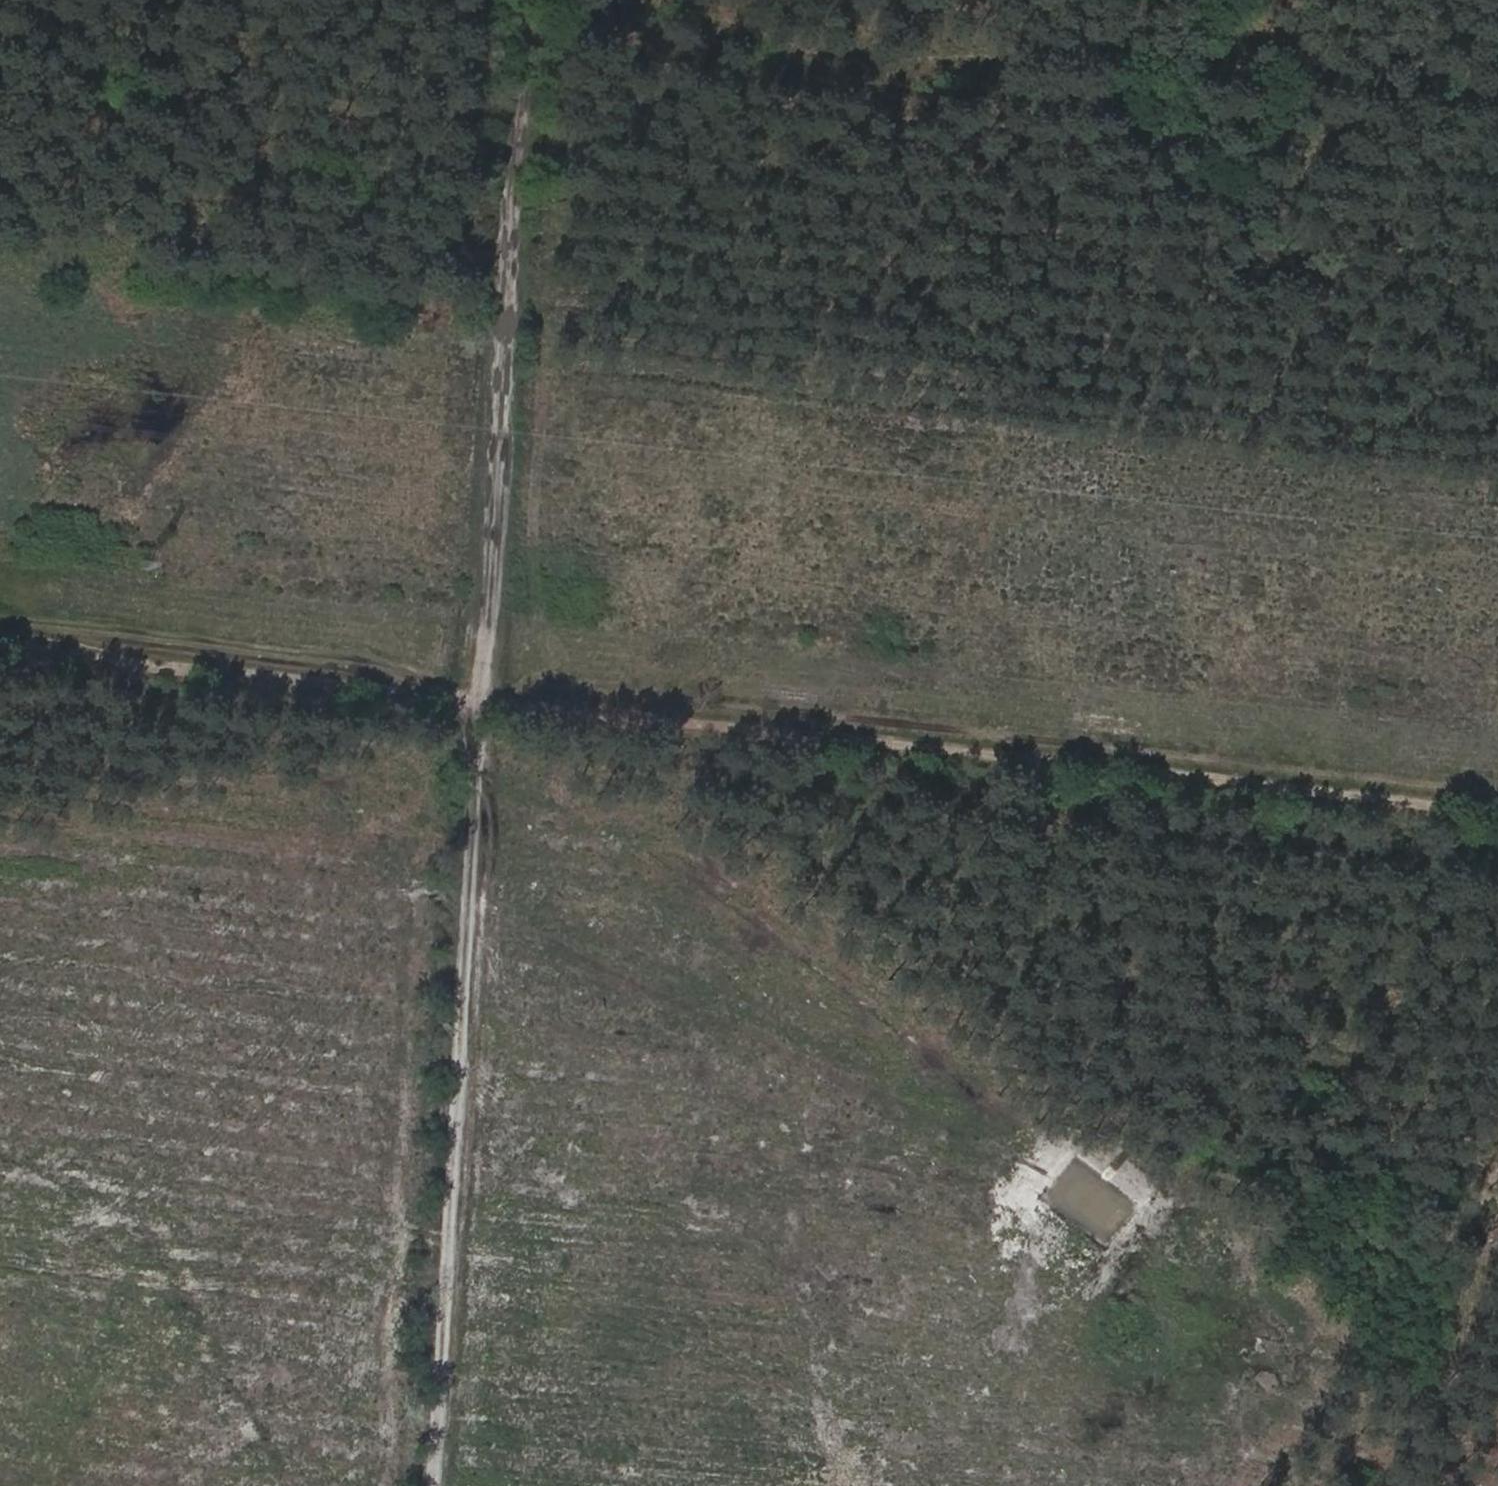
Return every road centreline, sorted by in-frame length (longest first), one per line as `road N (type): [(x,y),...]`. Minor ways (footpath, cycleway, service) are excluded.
road 1 (track): [(1497,813),(0,634)]
road 2 (track): [(530,0),(431,1485)]

